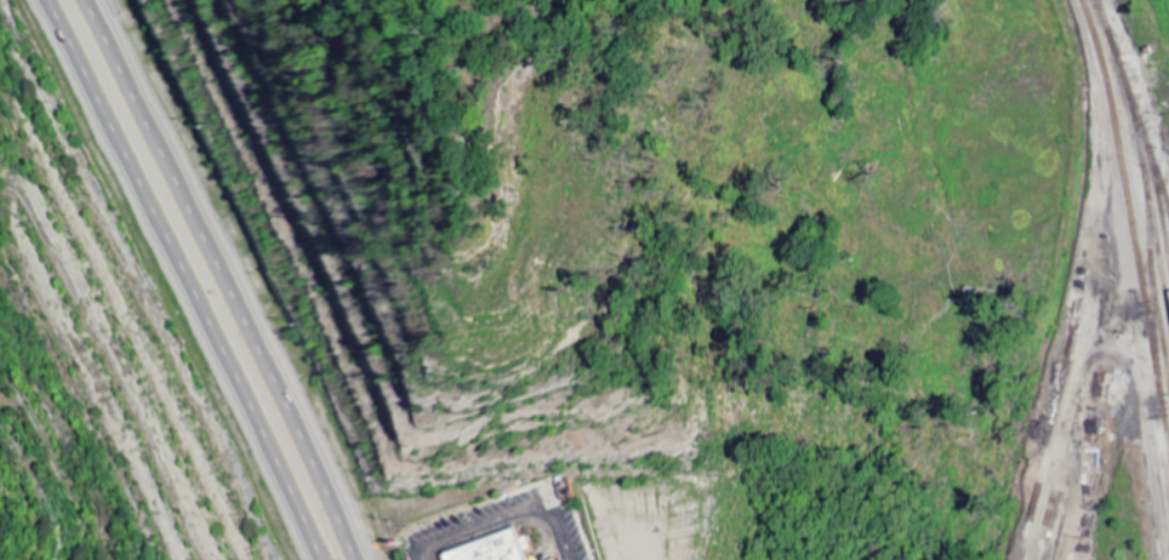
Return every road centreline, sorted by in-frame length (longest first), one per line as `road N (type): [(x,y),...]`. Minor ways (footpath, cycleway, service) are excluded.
road 1 (trunk): [(361,559),(89,0)]
road 2 (trunk): [(44,0),(316,559)]

